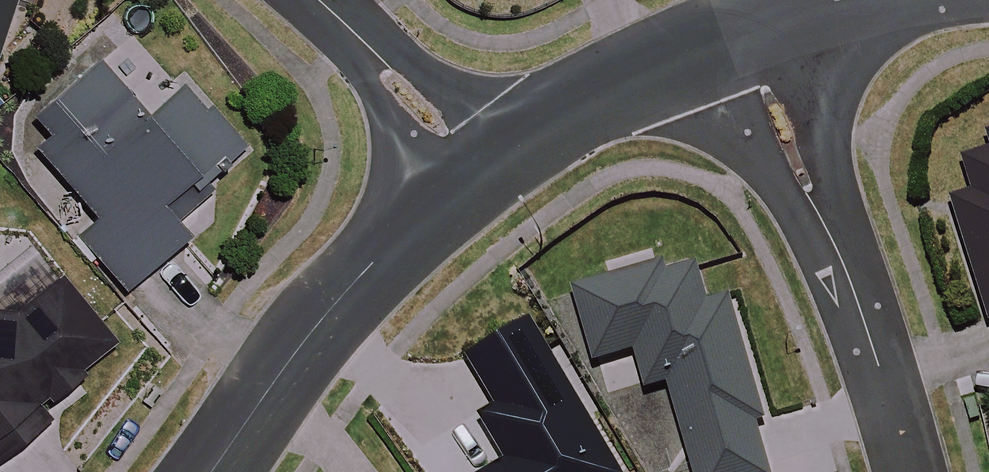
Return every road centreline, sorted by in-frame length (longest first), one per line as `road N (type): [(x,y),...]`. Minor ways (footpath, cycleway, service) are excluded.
road 1 (residential): [(741,31),(855,300),(908,471)]
road 2 (tertiary): [(477,171),(369,263),(210,471)]
road 3 (tertiary): [(741,31),(604,88),(477,171)]
road 4 (residential): [(477,171),(317,0)]

